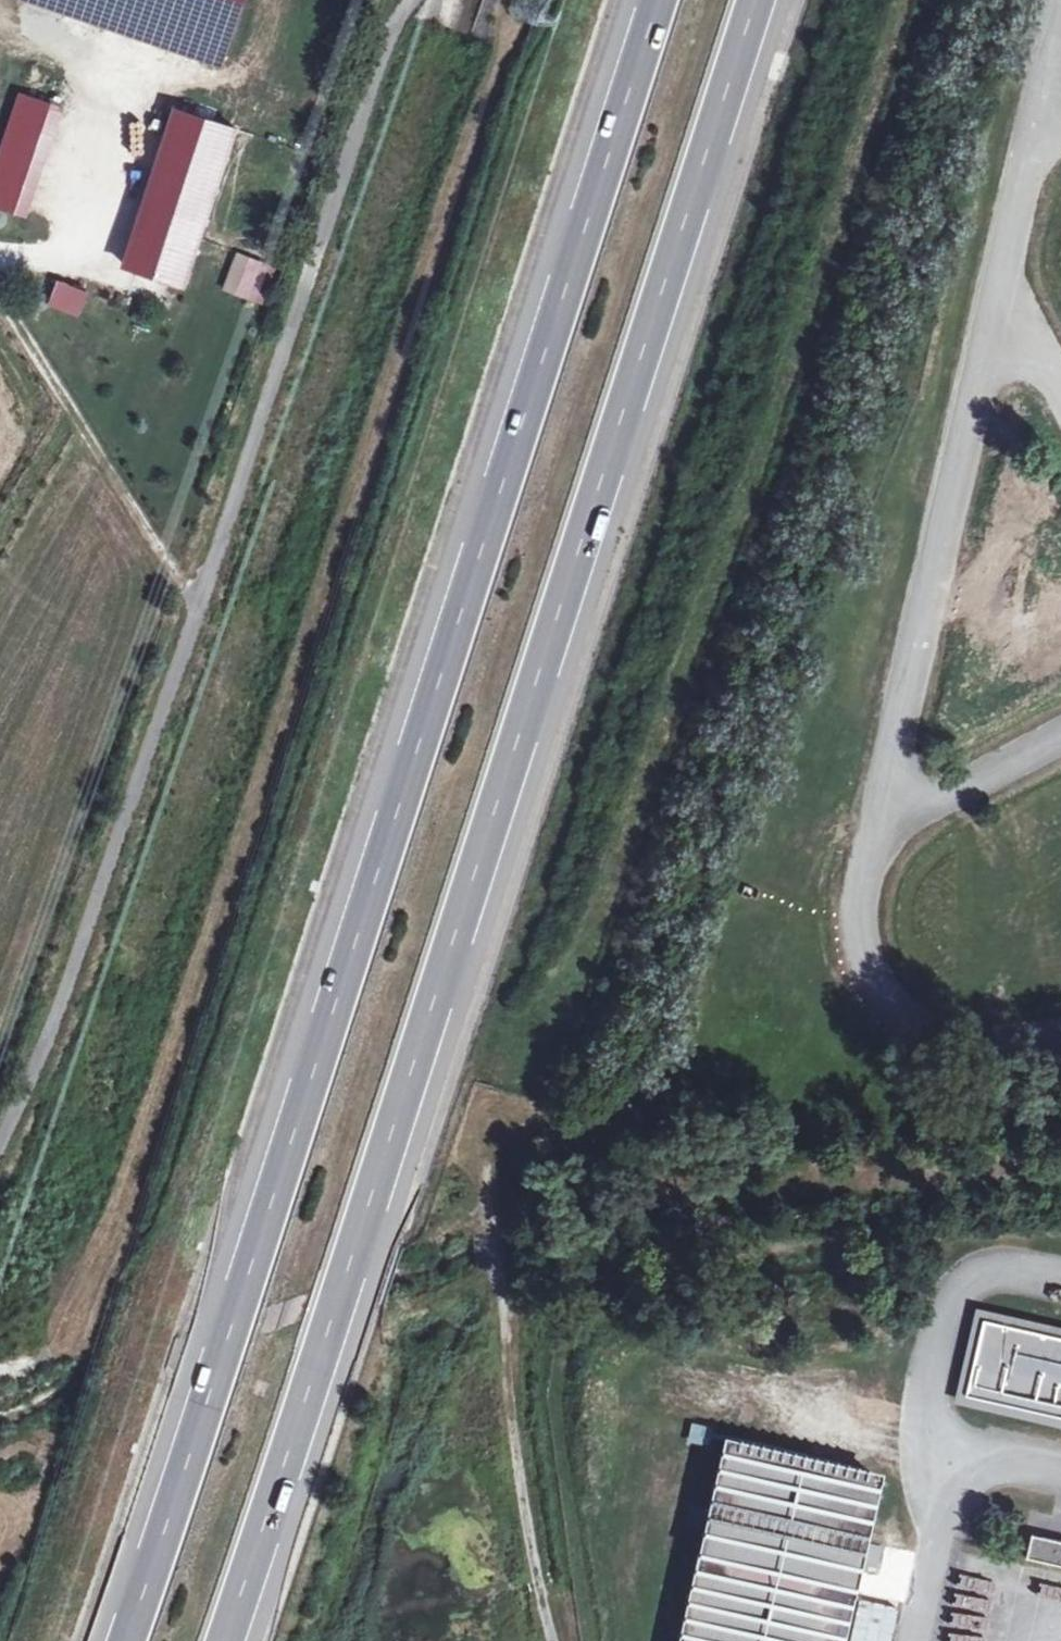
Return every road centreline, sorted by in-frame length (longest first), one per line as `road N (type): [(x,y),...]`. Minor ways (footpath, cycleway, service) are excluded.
road 1 (track): [(1002,0),(905,356),(643,1086),(483,1173),(525,1479),(557,1640)]
road 2 (motorway): [(224,1640),(757,0)]
road 3 (motorway): [(655,0),(123,1640)]
road 4 (track): [(0,290),(197,598)]
road 5 (track): [(0,254),(80,254),(114,144)]

